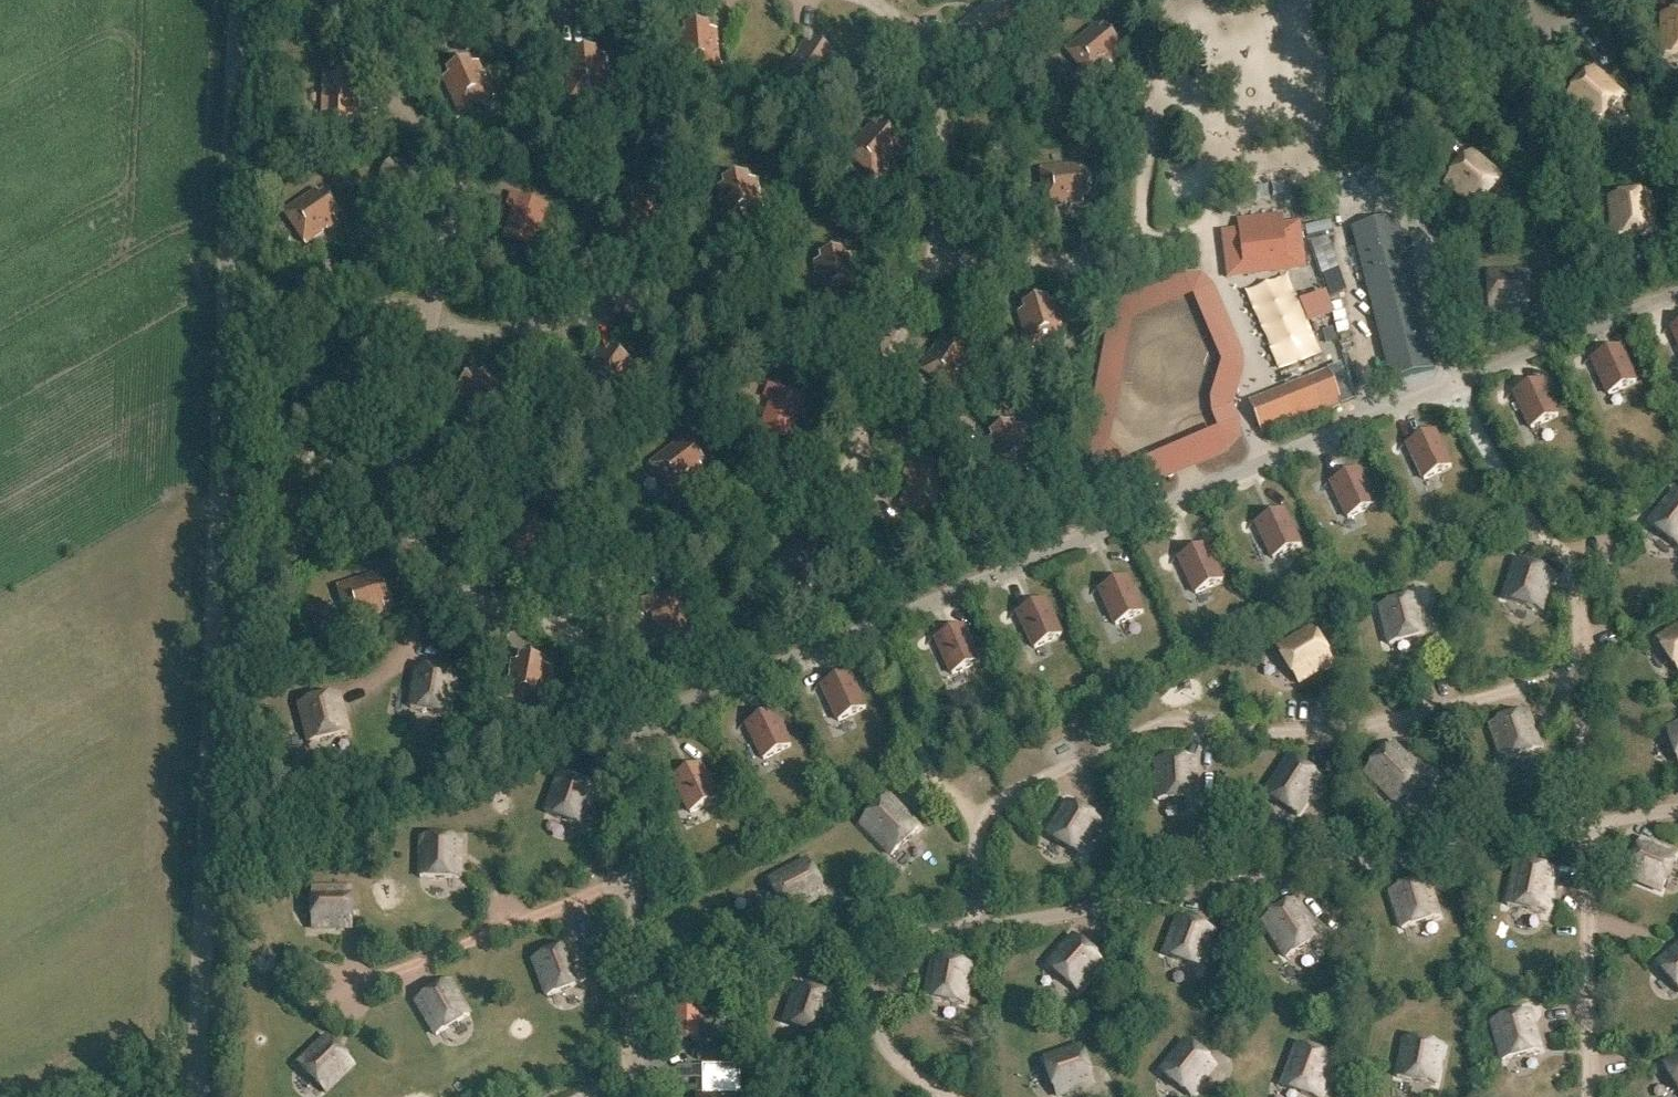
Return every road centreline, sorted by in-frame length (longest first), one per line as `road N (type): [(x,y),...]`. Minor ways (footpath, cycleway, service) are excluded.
road 1 (unclassified): [(194,1096),(239,0)]

